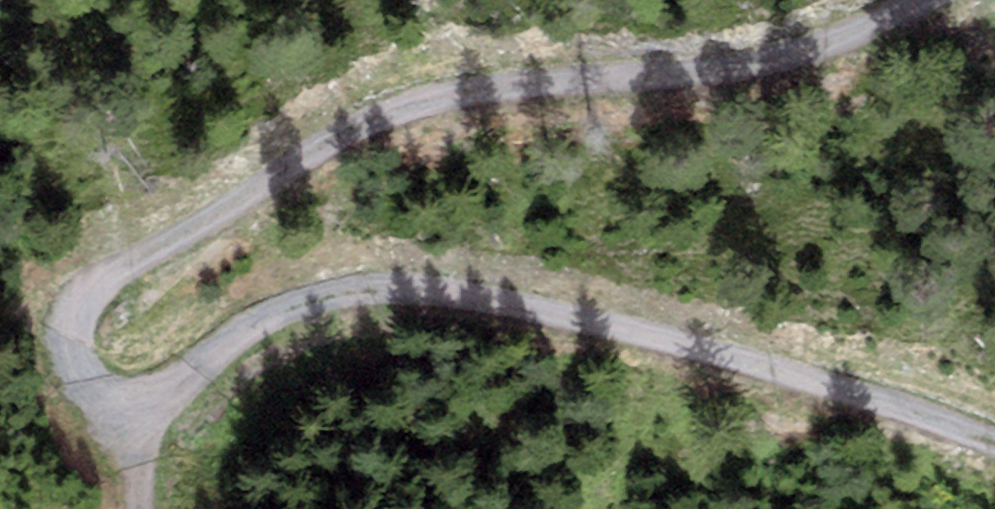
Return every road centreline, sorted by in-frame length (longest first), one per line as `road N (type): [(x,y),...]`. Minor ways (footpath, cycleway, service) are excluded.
road 1 (track): [(933,0),(840,42),(519,85),(370,119),(88,293),(70,331),(81,382),(94,398),(143,416)]
road 2 (track): [(143,416),(258,319),(380,287),(709,348),(994,442)]

